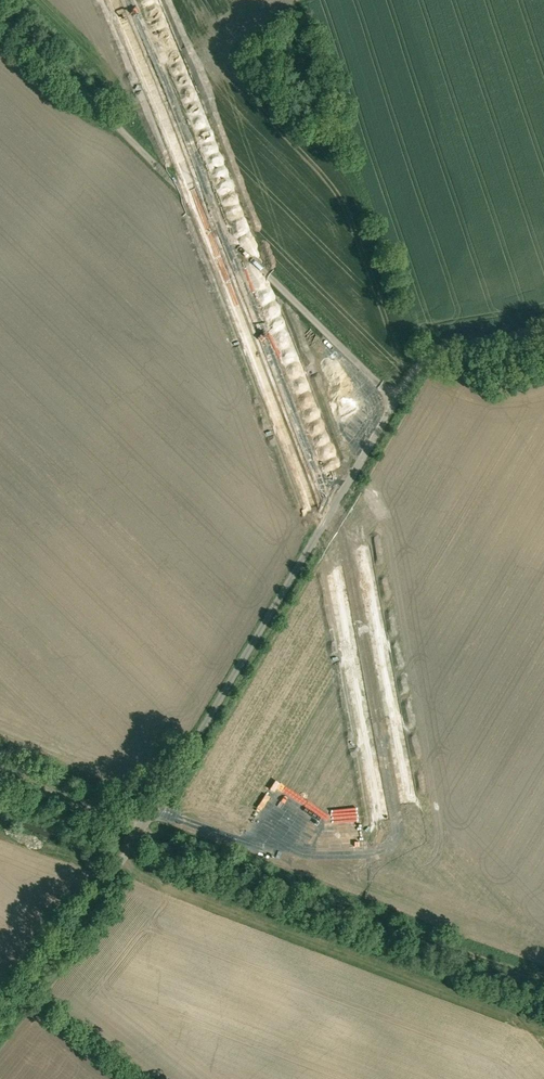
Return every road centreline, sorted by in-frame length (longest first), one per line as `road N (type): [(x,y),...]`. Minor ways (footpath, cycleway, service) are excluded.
road 1 (unclassified): [(543,328),(449,347),(413,372),(142,836)]
road 2 (track): [(392,409),(378,385),(0,8)]
road 3 (track): [(543,988),(142,836)]
road 4 (unclassified): [(142,836),(0,1028)]
road 5 (unclassified): [(142,836),(0,775)]

